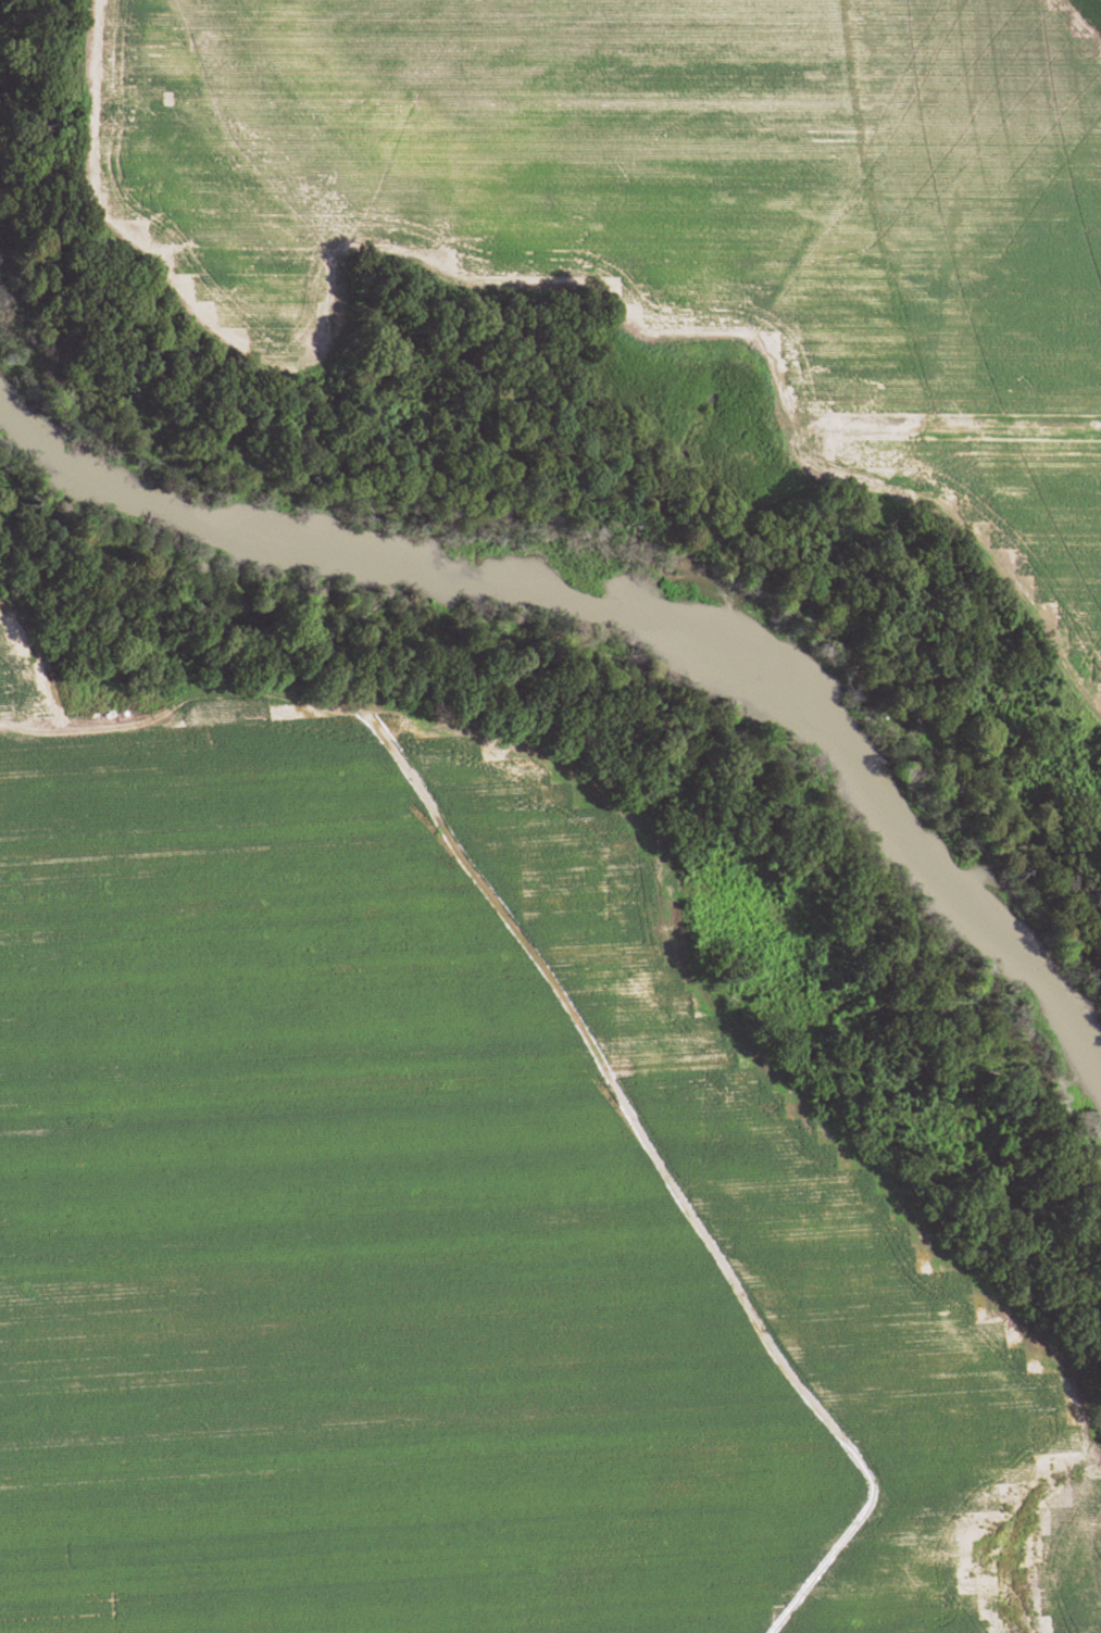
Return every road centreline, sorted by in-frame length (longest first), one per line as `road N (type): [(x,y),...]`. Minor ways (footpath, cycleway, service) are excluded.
road 1 (track): [(1100,1427),(1067,1346),(1034,1311),(944,1253),(738,1030),(690,971),(676,870),(655,838),(573,780),(523,751),(413,720),(260,715),(0,730)]

